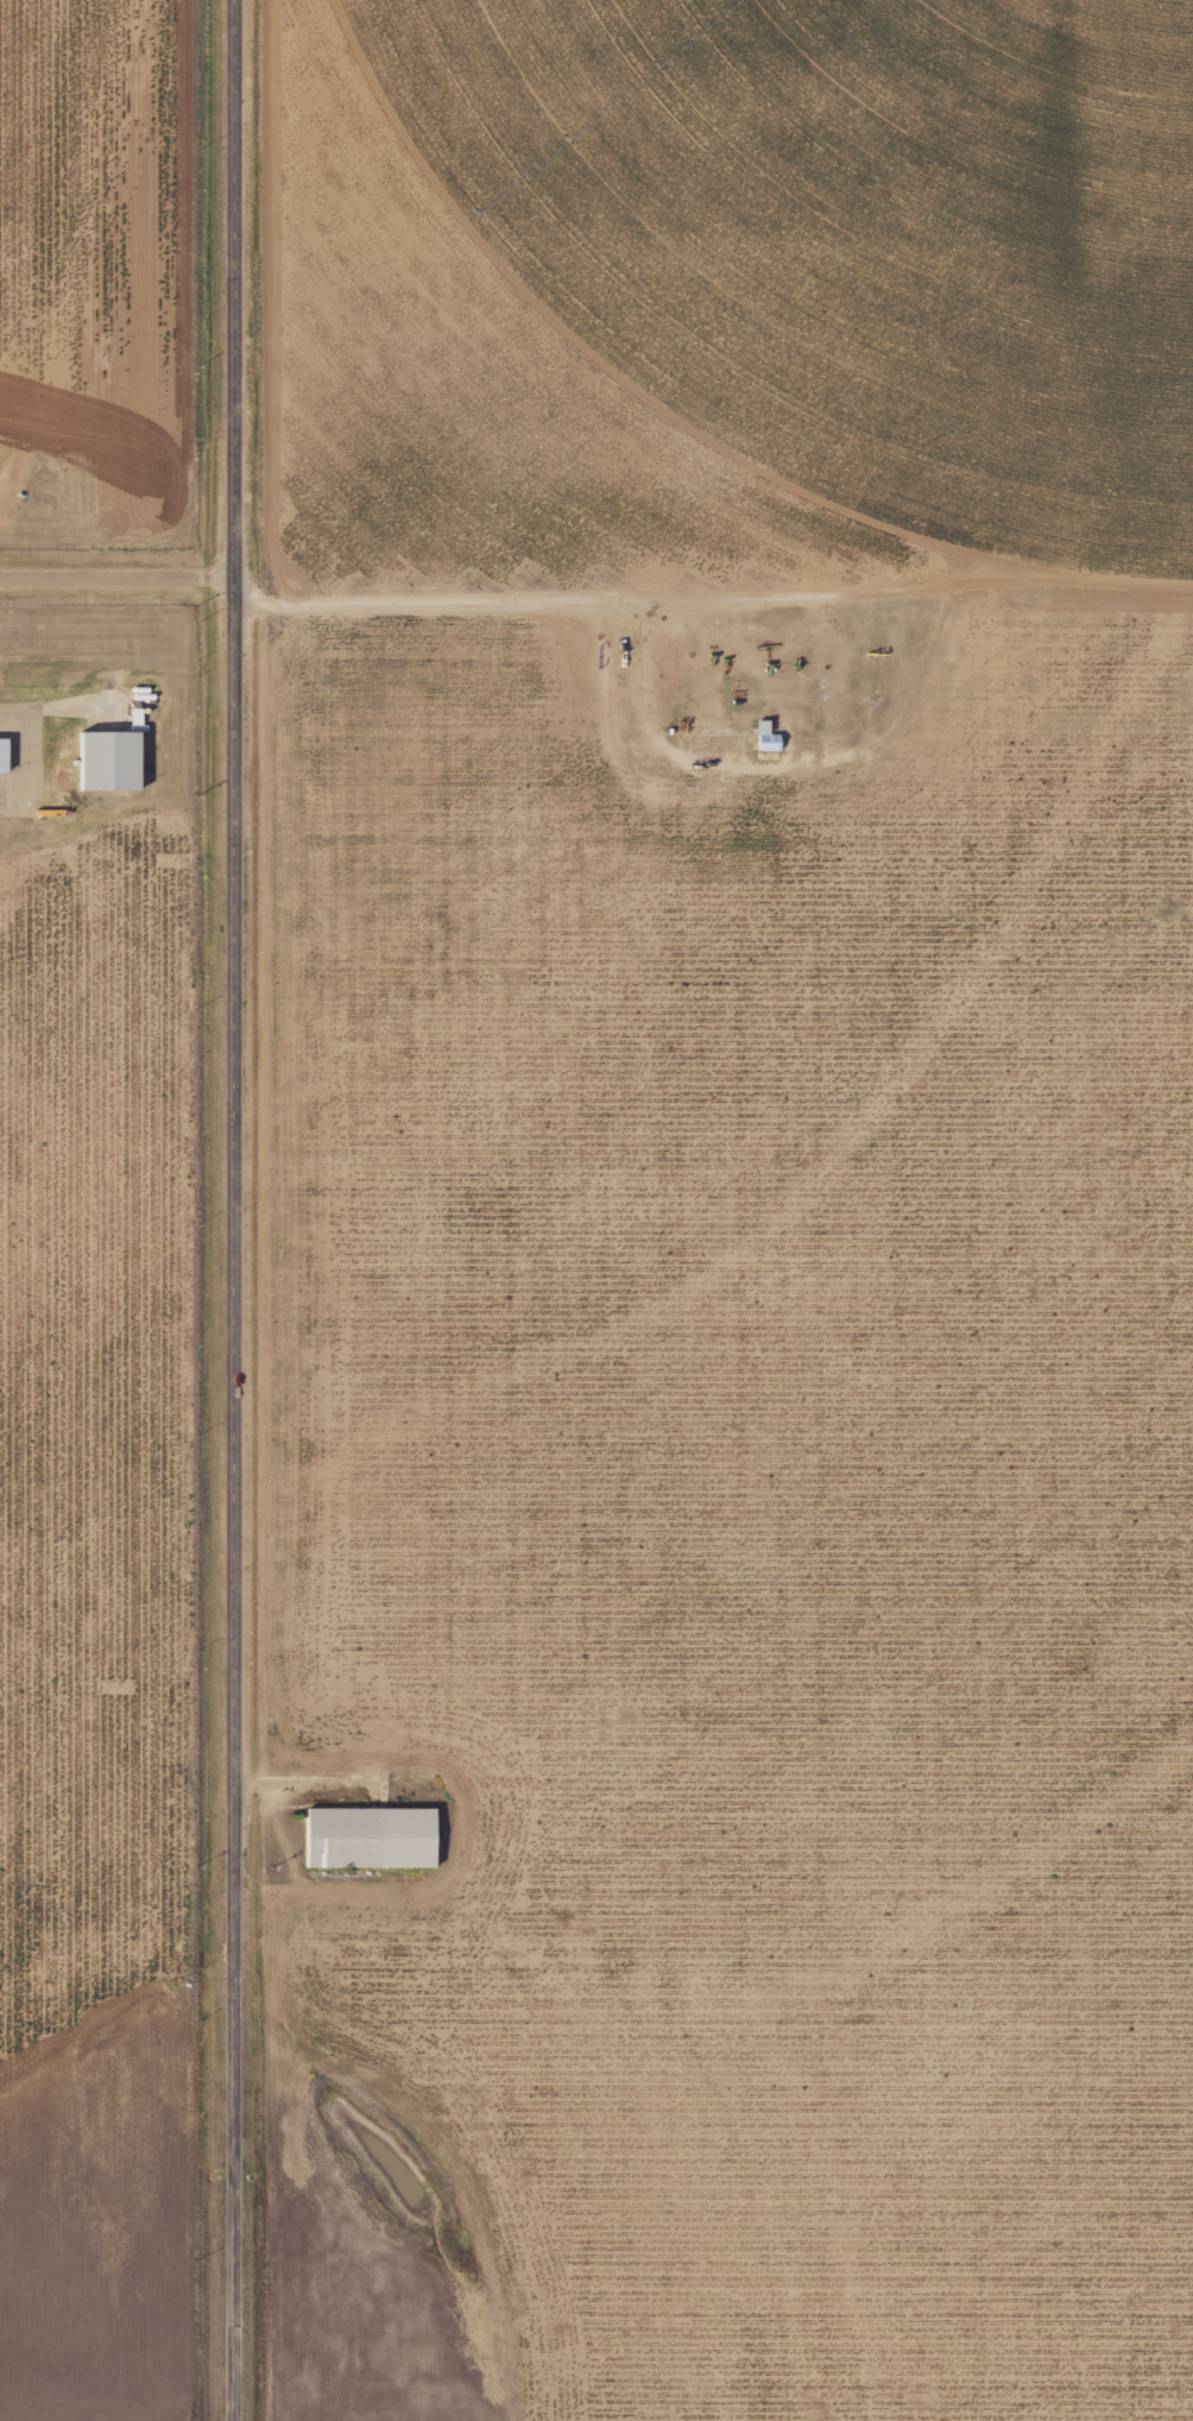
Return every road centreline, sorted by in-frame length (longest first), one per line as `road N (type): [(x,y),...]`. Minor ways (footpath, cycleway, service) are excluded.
road 1 (secondary): [(230,0),(240,2420)]

